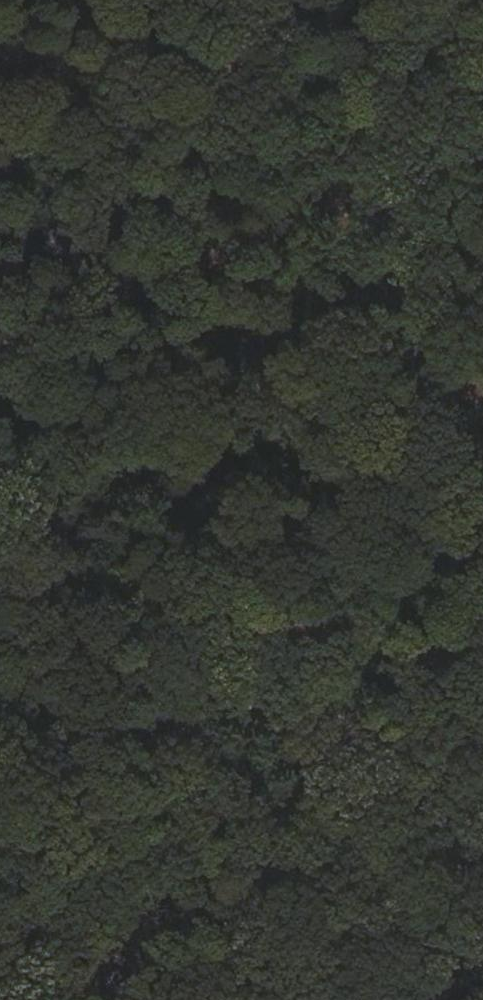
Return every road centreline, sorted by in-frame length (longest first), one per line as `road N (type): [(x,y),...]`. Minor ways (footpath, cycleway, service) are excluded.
road 1 (track): [(482,150),(0,344)]
road 2 (track): [(154,0),(482,399)]
road 3 (track): [(0,629),(482,759)]
road 4 (track): [(482,865),(436,999)]

